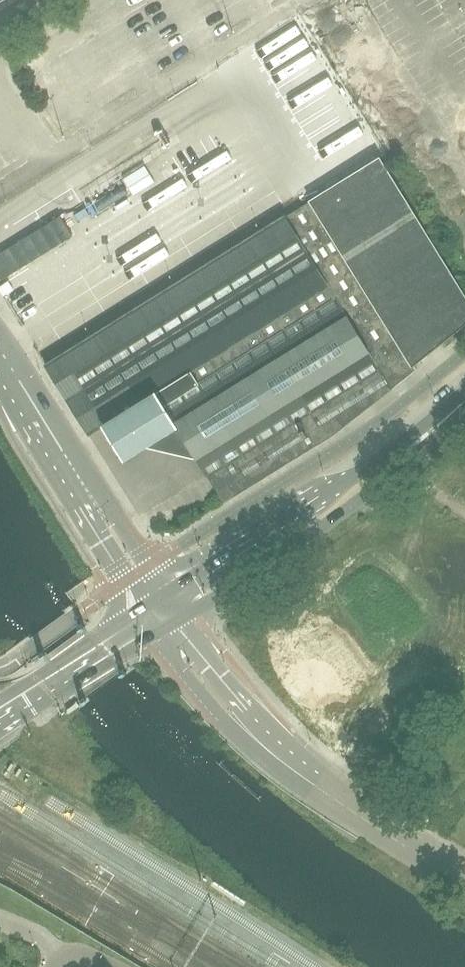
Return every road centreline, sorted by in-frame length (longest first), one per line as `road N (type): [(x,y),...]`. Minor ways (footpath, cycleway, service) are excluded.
road 1 (unclassified): [(464,885),(310,774),(239,708),(161,609)]
road 2 (secondary): [(161,609),(401,456),(464,400)]
road 3 (unclassified): [(161,609),(0,353)]

